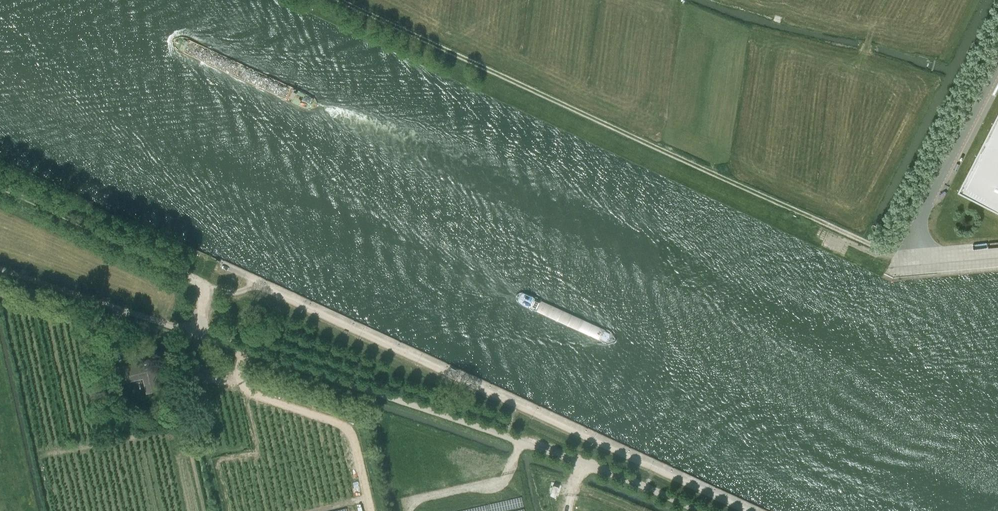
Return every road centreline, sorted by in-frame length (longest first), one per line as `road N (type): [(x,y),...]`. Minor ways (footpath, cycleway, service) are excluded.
road 1 (track): [(893,255),(339,0)]
road 2 (unclassified): [(698,510),(602,469),(197,335)]
road 3 (track): [(202,289),(182,272),(0,188)]
road 4 (unclassified): [(997,67),(914,234),(912,258)]
road 5 (unclassified): [(197,335),(0,269)]

